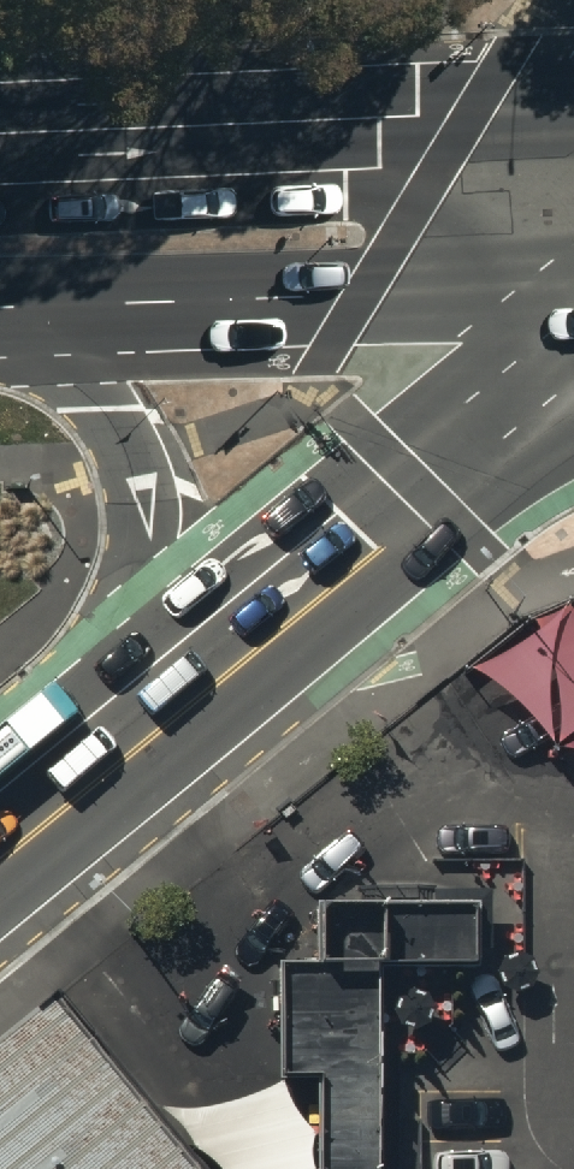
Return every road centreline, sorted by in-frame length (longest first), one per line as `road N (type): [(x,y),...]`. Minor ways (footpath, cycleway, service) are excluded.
road 1 (secondary): [(19,825),(134,593),(149,513),(141,458),(109,410),(82,380),(0,352)]
road 2 (primary): [(573,280),(0,306)]
road 3 (primary): [(0,148),(573,123)]
road 4 (secondary): [(416,486),(19,825)]
road 5 (secondary): [(573,345),(416,486)]
road 6 (secondary): [(573,420),(416,486)]

